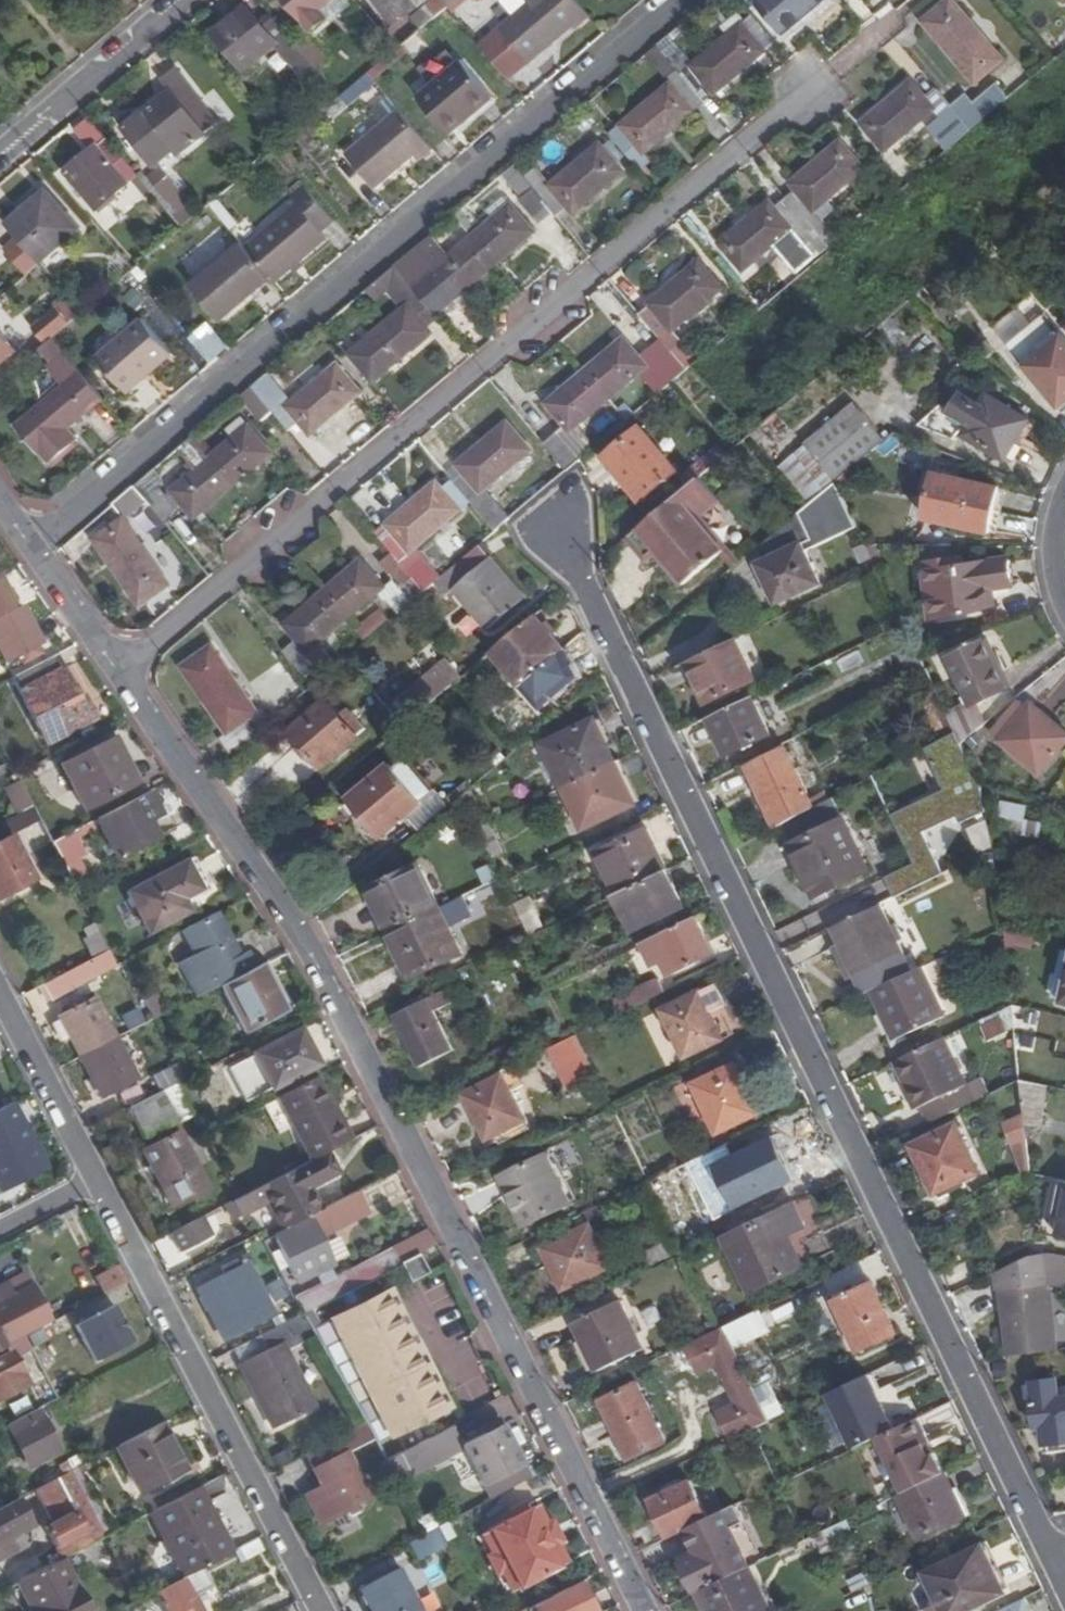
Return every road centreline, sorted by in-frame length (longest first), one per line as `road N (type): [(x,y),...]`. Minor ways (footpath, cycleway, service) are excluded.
road 1 (residential): [(562,528),(1064,1579)]
road 2 (residential): [(648,1610),(296,922),(122,671)]
road 3 (residential): [(122,671),(840,67)]
road 4 (residential): [(30,544),(680,0)]
road 5 (residential): [(323,1610),(98,1179)]
road 6 (residential): [(179,0),(0,152)]
road 7 (residential): [(98,1179),(0,992)]
road 8 (residential): [(122,671),(30,544)]

